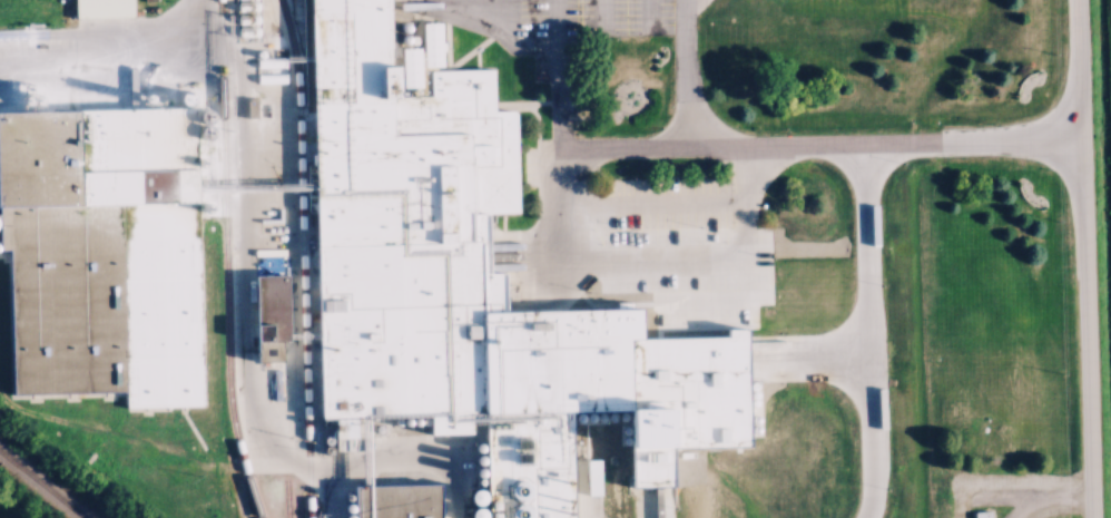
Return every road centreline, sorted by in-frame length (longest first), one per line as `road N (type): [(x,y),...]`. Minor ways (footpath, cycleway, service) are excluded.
road 1 (residential): [(554,0),(557,152),(1083,138)]
road 2 (secondary): [(1092,517),(1079,0)]

